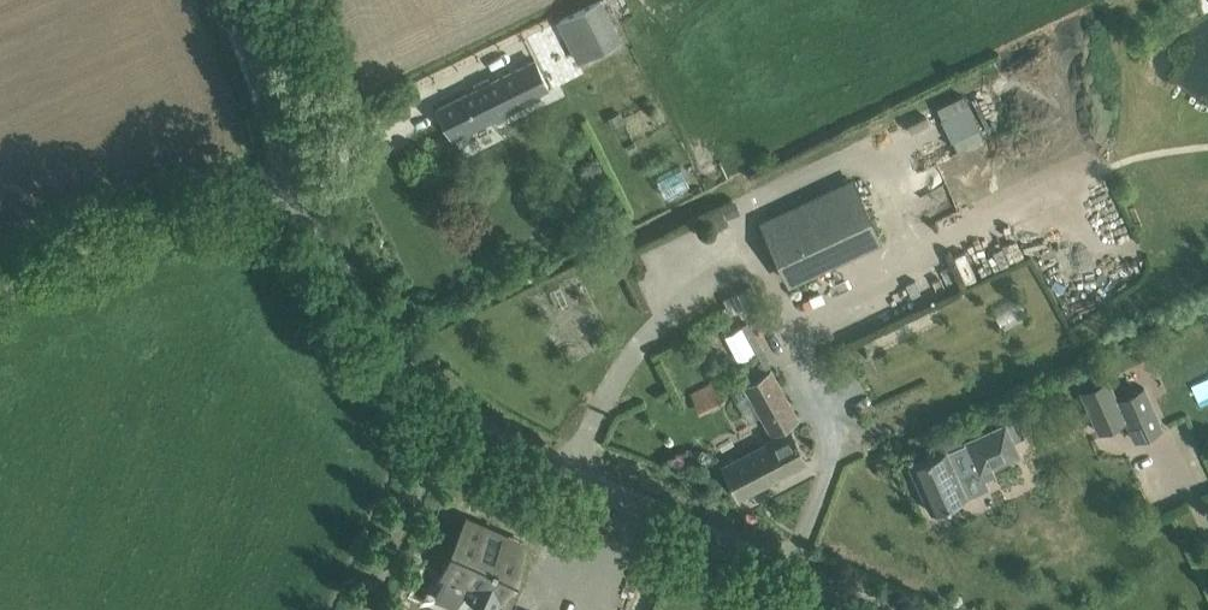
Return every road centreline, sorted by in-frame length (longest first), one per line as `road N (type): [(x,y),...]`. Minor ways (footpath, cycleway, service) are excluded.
road 1 (unclassified): [(882,609),(596,487),(438,388),(361,301),(295,189)]
road 2 (unclassified): [(0,289),(85,245),(295,189)]
road 3 (unclassified): [(295,189),(224,0)]

